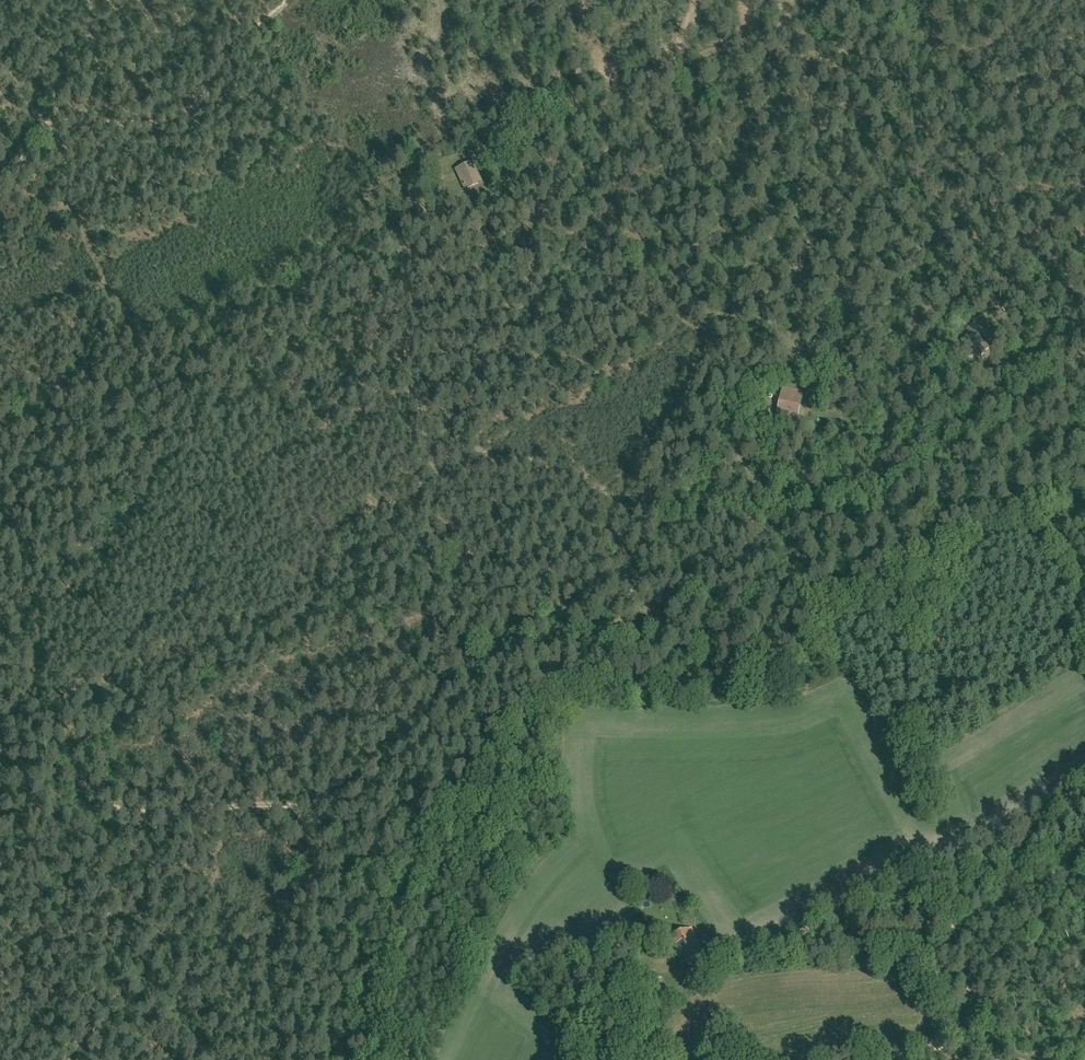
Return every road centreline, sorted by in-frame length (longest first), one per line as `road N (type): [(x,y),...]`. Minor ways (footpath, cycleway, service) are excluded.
road 1 (track): [(1084,280),(988,408),(943,444),(775,518),(691,566),(586,591),(488,649),(350,775),(312,793),(0,824)]
road 2 (track): [(0,178),(52,129),(113,137),(202,97),(274,0)]

